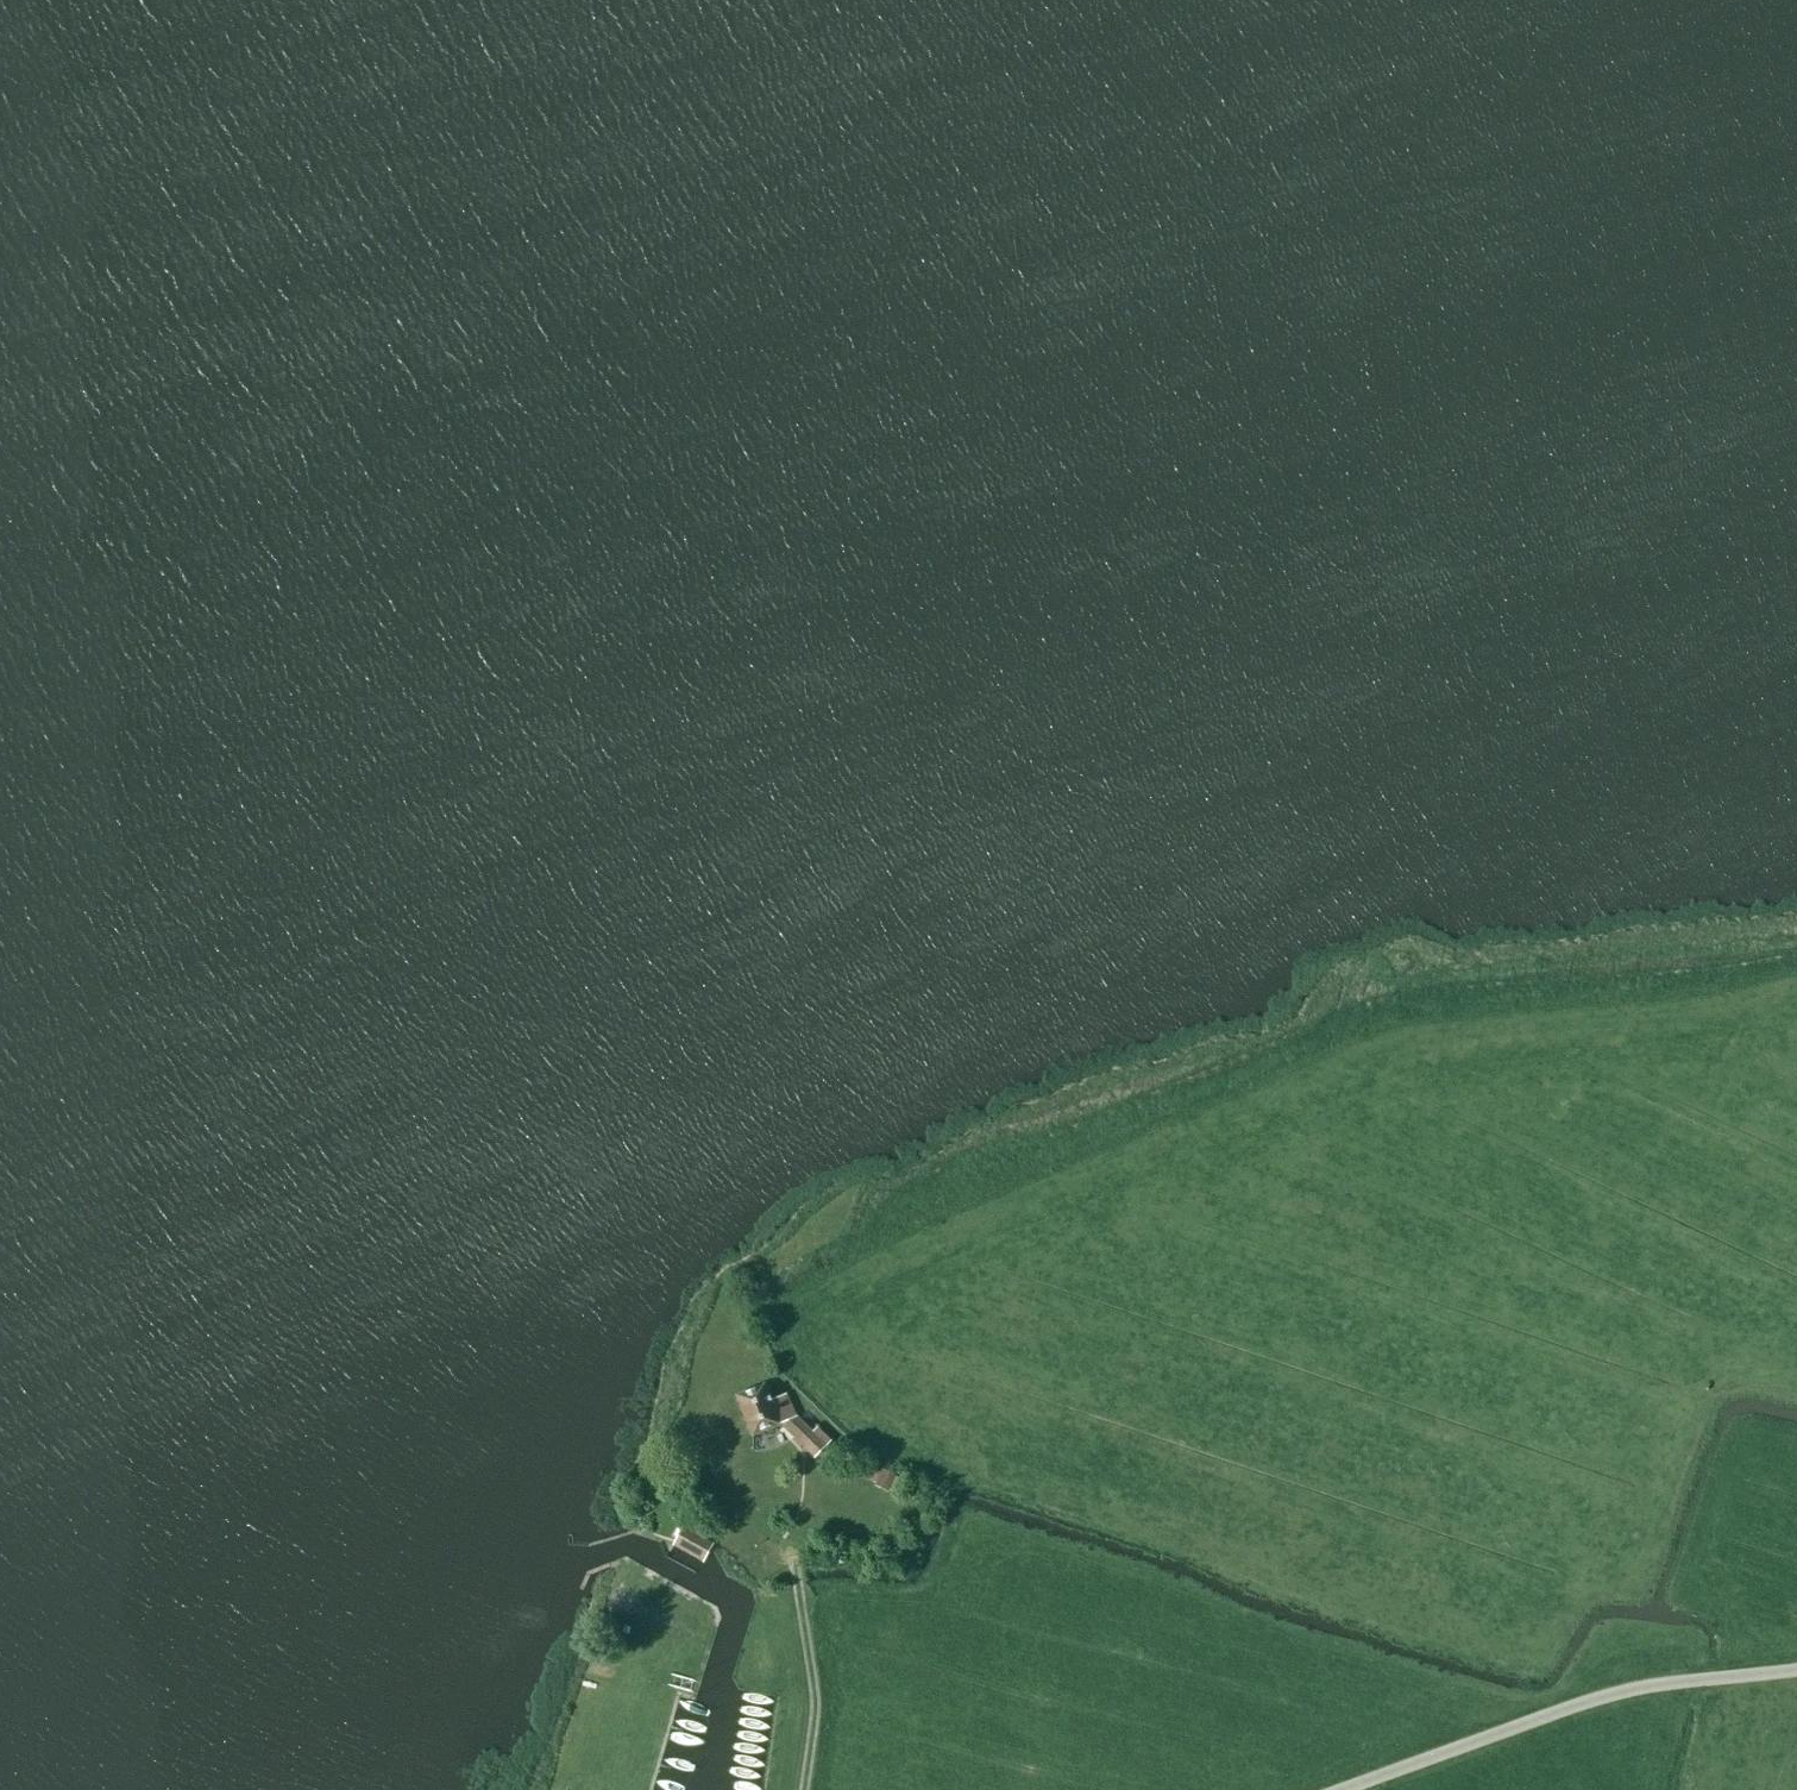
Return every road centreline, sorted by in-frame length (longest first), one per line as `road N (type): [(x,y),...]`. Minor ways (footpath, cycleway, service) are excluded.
road 1 (unclassified): [(1796,1670),(1609,1695),(1340,1789)]
road 2 (track): [(803,1789),(815,1702),(797,1577)]

